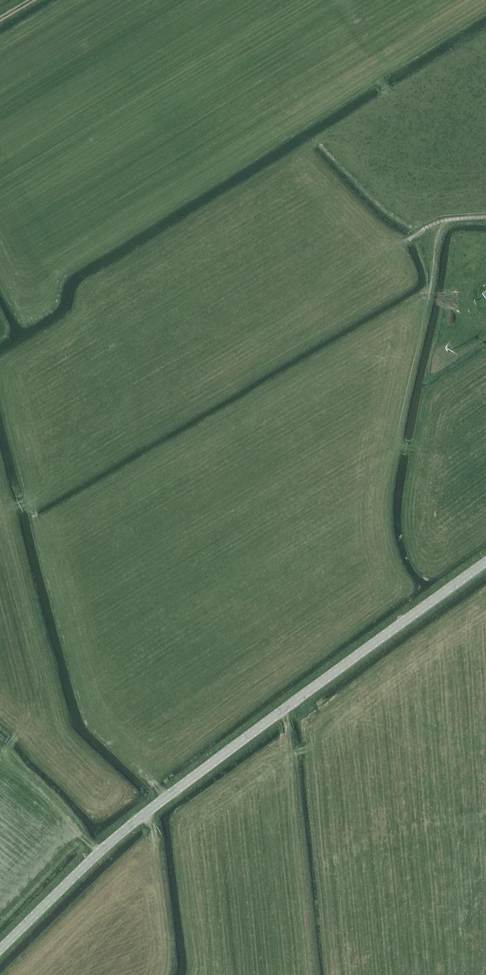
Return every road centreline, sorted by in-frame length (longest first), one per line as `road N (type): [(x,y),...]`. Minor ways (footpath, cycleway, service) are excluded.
road 1 (tertiary): [(0,948),(145,812),(485,562)]

